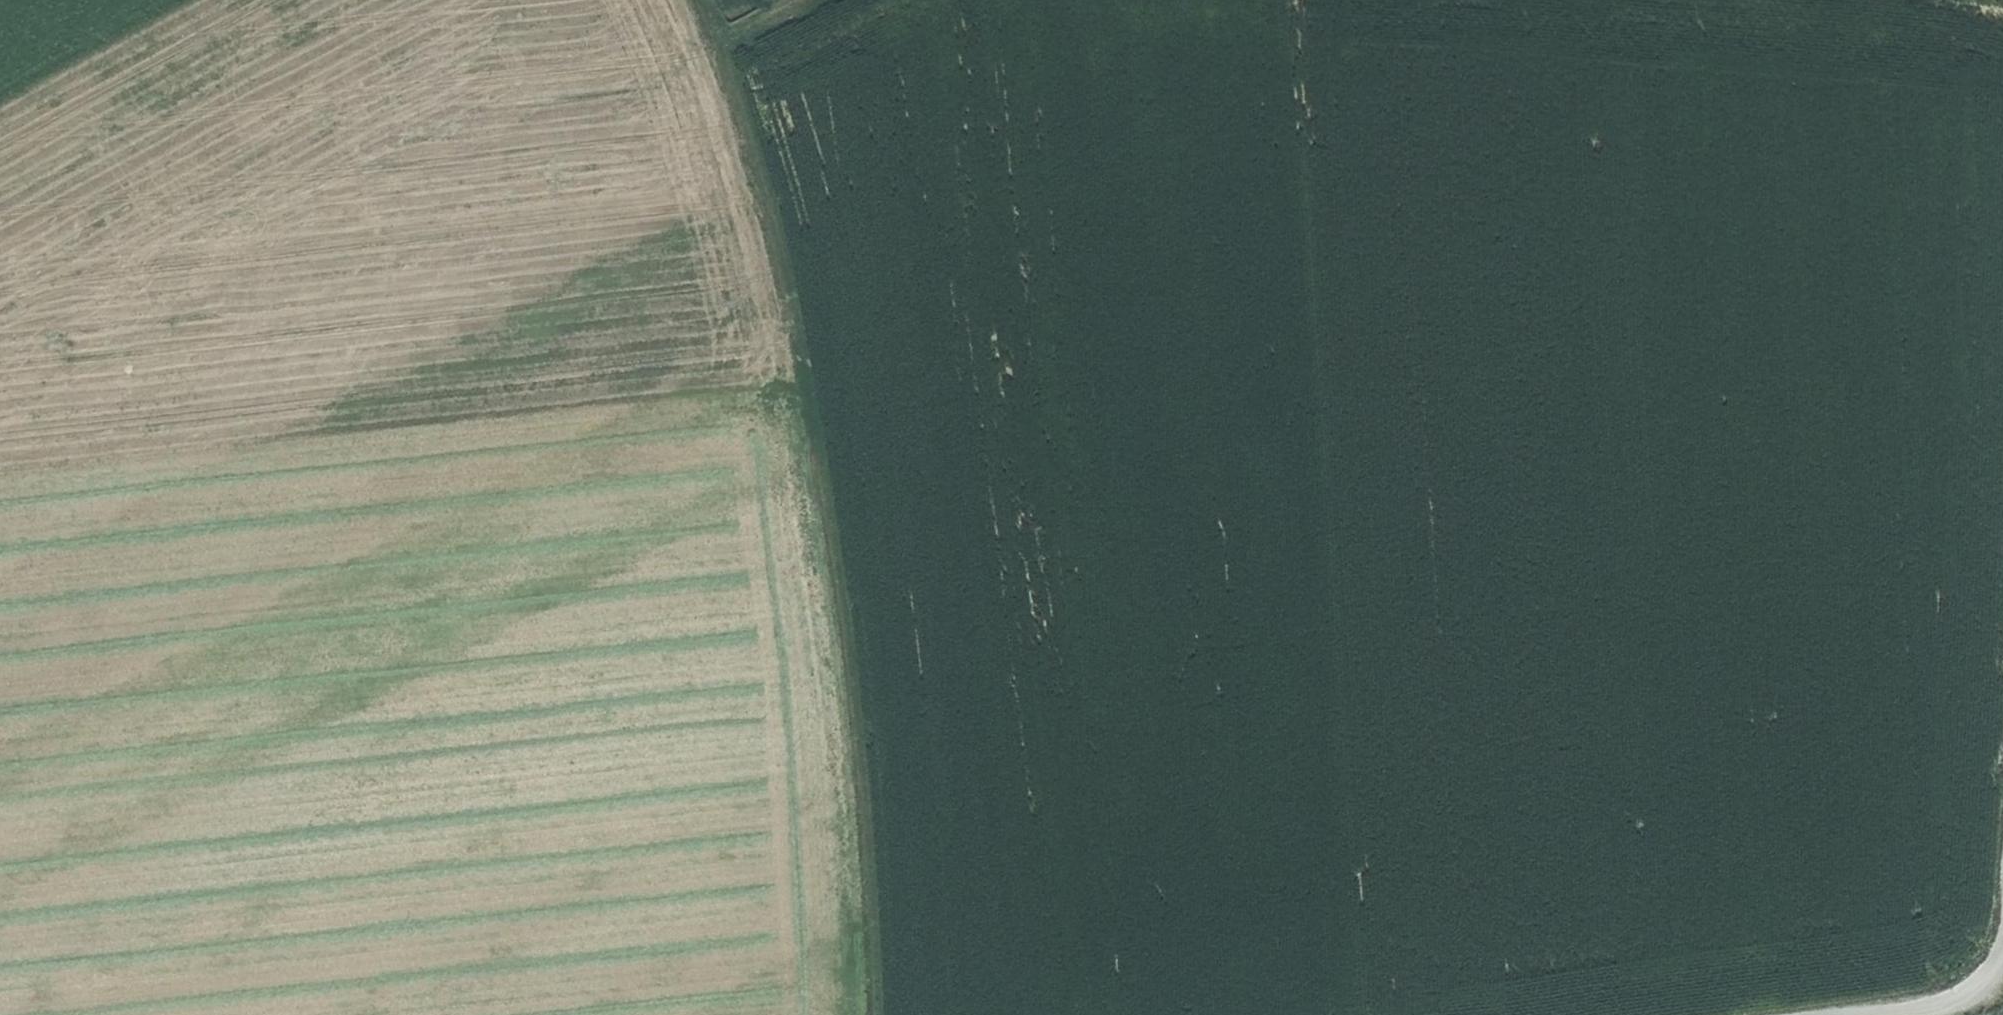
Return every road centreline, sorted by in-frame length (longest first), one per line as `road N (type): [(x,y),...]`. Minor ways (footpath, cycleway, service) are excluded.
road 1 (track): [(881,1014),(853,643),(799,320),(703,0)]
road 2 (track): [(2002,947),(1997,965),(1948,1006),(1876,1014)]

